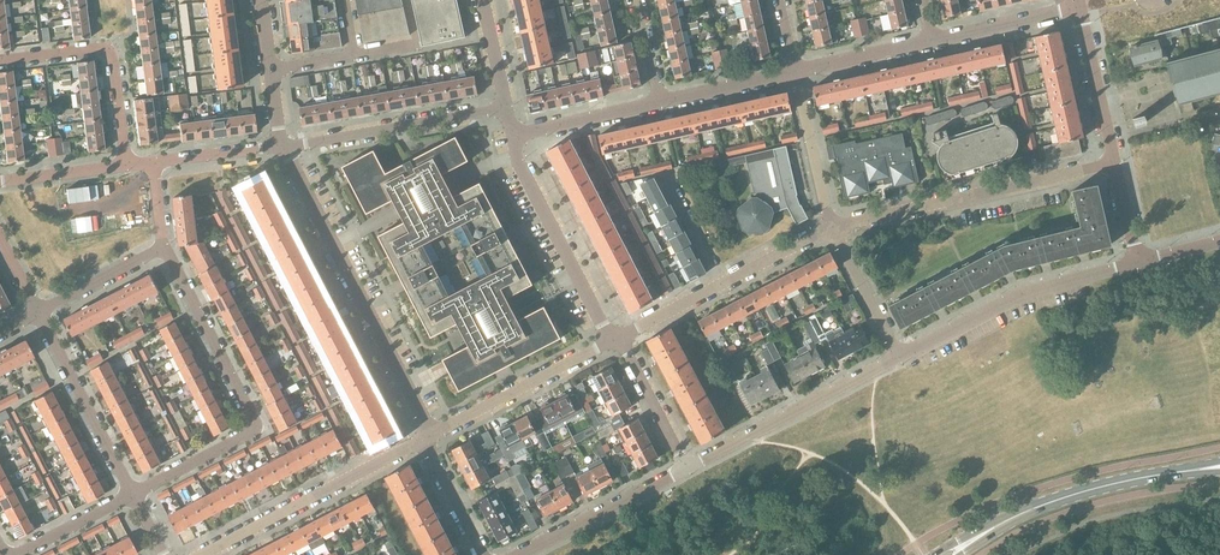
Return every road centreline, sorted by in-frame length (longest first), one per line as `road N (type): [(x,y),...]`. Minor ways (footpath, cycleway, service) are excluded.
road 1 (residential): [(132,494),(255,425),(162,250)]
road 2 (residential): [(429,436),(284,147)]
road 3 (residential): [(832,228),(1115,163)]
road 4 (residential): [(898,358),(1018,296),(1138,263)]
road 5 (residential): [(200,554),(429,436)]
road 6 (residential): [(685,468),(898,358)]
road 7 (residential): [(615,339),(519,165),(512,135)]
road 8 (residential): [(284,147),(505,107)]
road 9 (residential): [(0,62),(112,54),(126,165)]
road 10 (residential): [(429,436),(615,339)]
road 11 (residential): [(132,494),(38,311)]
road 12 (residential): [(517,554),(685,468)]
road 13 (secondary): [(1179,471),(1088,490),(1005,521)]
road 14 (tertiary): [(1079,5),(1115,163)]
road 15 (residential): [(832,228),(795,72)]
road 16 (residential): [(660,101),(512,135)]
road 17 (residential): [(1079,5),(933,41)]
road 18 (residential): [(0,546),(20,553),(132,494)]
road 19 (residential): [(685,468),(615,339)]
road 20 (residential): [(898,358),(832,228)]
road 21 (residential): [(933,41),(795,72)]
road 22 (residential): [(38,311),(162,250)]
road 23 (residential): [(795,72),(660,101)]
road 24 (residential): [(153,162),(284,147)]
road 25 (residential): [(483,554),(429,436)]
road 26 (residential): [(0,182),(126,165)]
road 27 (residential): [(721,283),(832,228)]
road 28 (residential): [(721,283),(665,176)]

